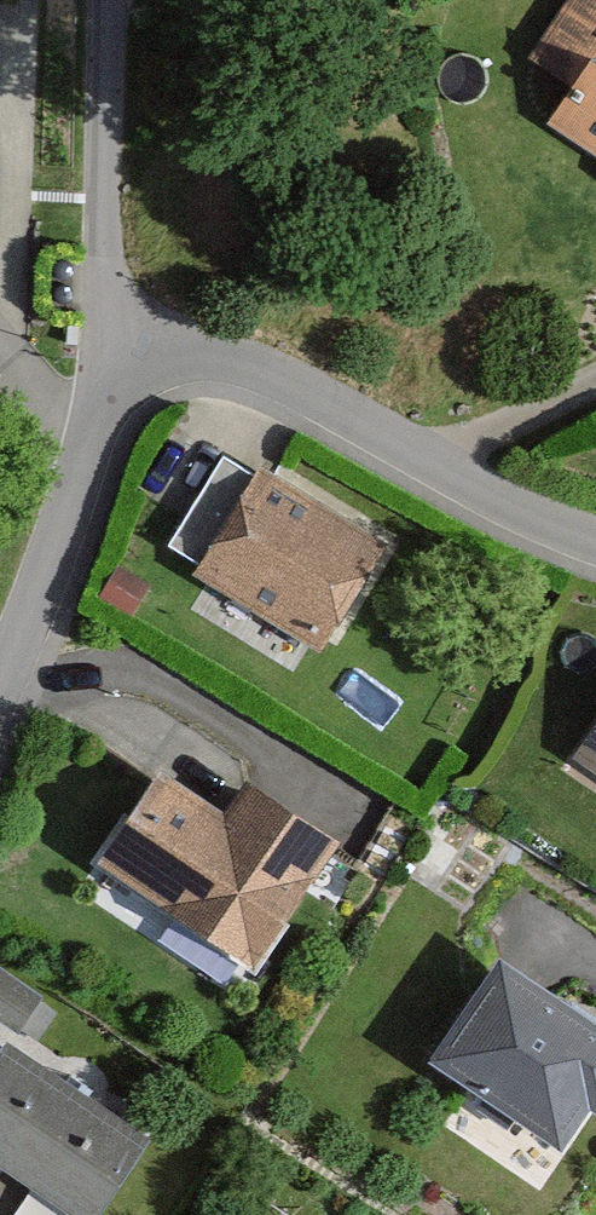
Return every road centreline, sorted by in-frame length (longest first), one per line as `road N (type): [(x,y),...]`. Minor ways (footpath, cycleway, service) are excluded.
road 1 (residential): [(120,338),(265,374),(393,450),(595,538)]
road 2 (residential): [(0,686),(120,338)]
road 3 (residential): [(120,338),(108,0)]

